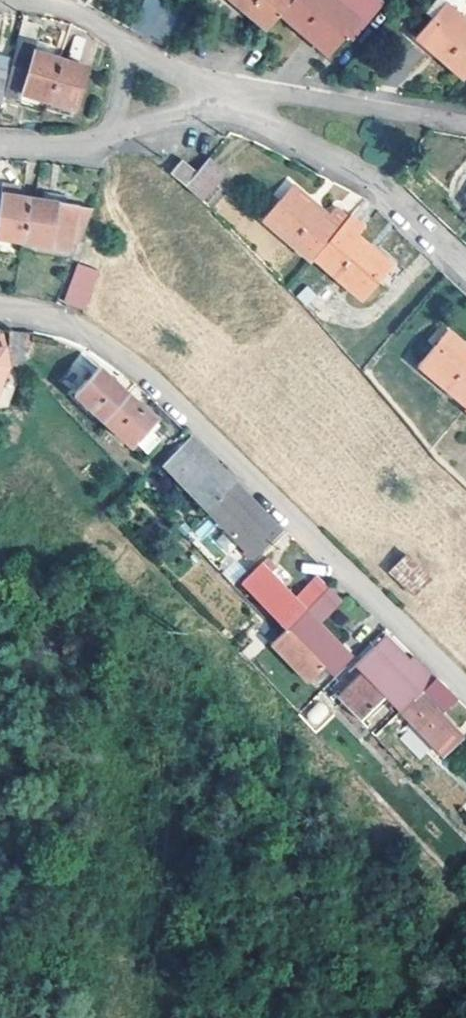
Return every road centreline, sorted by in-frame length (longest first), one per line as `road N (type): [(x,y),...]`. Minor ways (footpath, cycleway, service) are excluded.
road 1 (residential): [(0,308),(104,339),(465,685)]
road 2 (residential): [(232,100),(374,182),(465,263)]
road 3 (residential): [(232,100),(284,95),(465,127)]
road 4 (residential): [(8,0),(61,8),(127,46)]
road 5 (residential): [(113,134),(232,100)]

